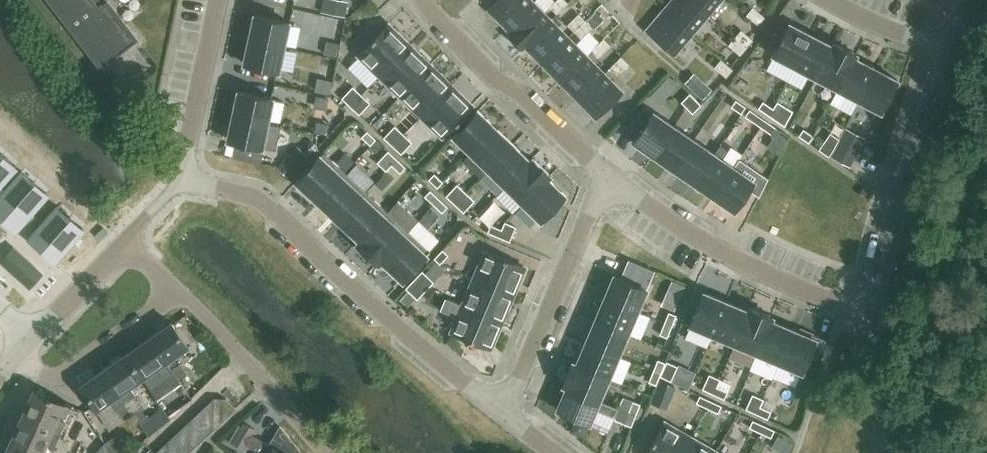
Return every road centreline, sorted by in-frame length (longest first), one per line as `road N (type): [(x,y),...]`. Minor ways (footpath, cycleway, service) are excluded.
road 1 (residential): [(507,414),(256,198),(183,173)]
road 2 (residential): [(869,309),(723,253),(609,177)]
road 3 (unclassified): [(869,309),(947,52)]
road 4 (residential): [(507,414),(609,177)]
road 5 (residential): [(609,177),(498,80),(425,0)]
road 6 (residential): [(325,452),(181,289)]
road 7 (residential): [(21,349),(48,378),(63,377),(181,289)]
road 8 (unclassified): [(183,173),(219,0)]
road 9 (unclassified): [(899,452),(869,354),(869,309)]
road 10 (unclassified): [(33,336),(127,238)]
road 11 (residential): [(947,52),(830,0)]

